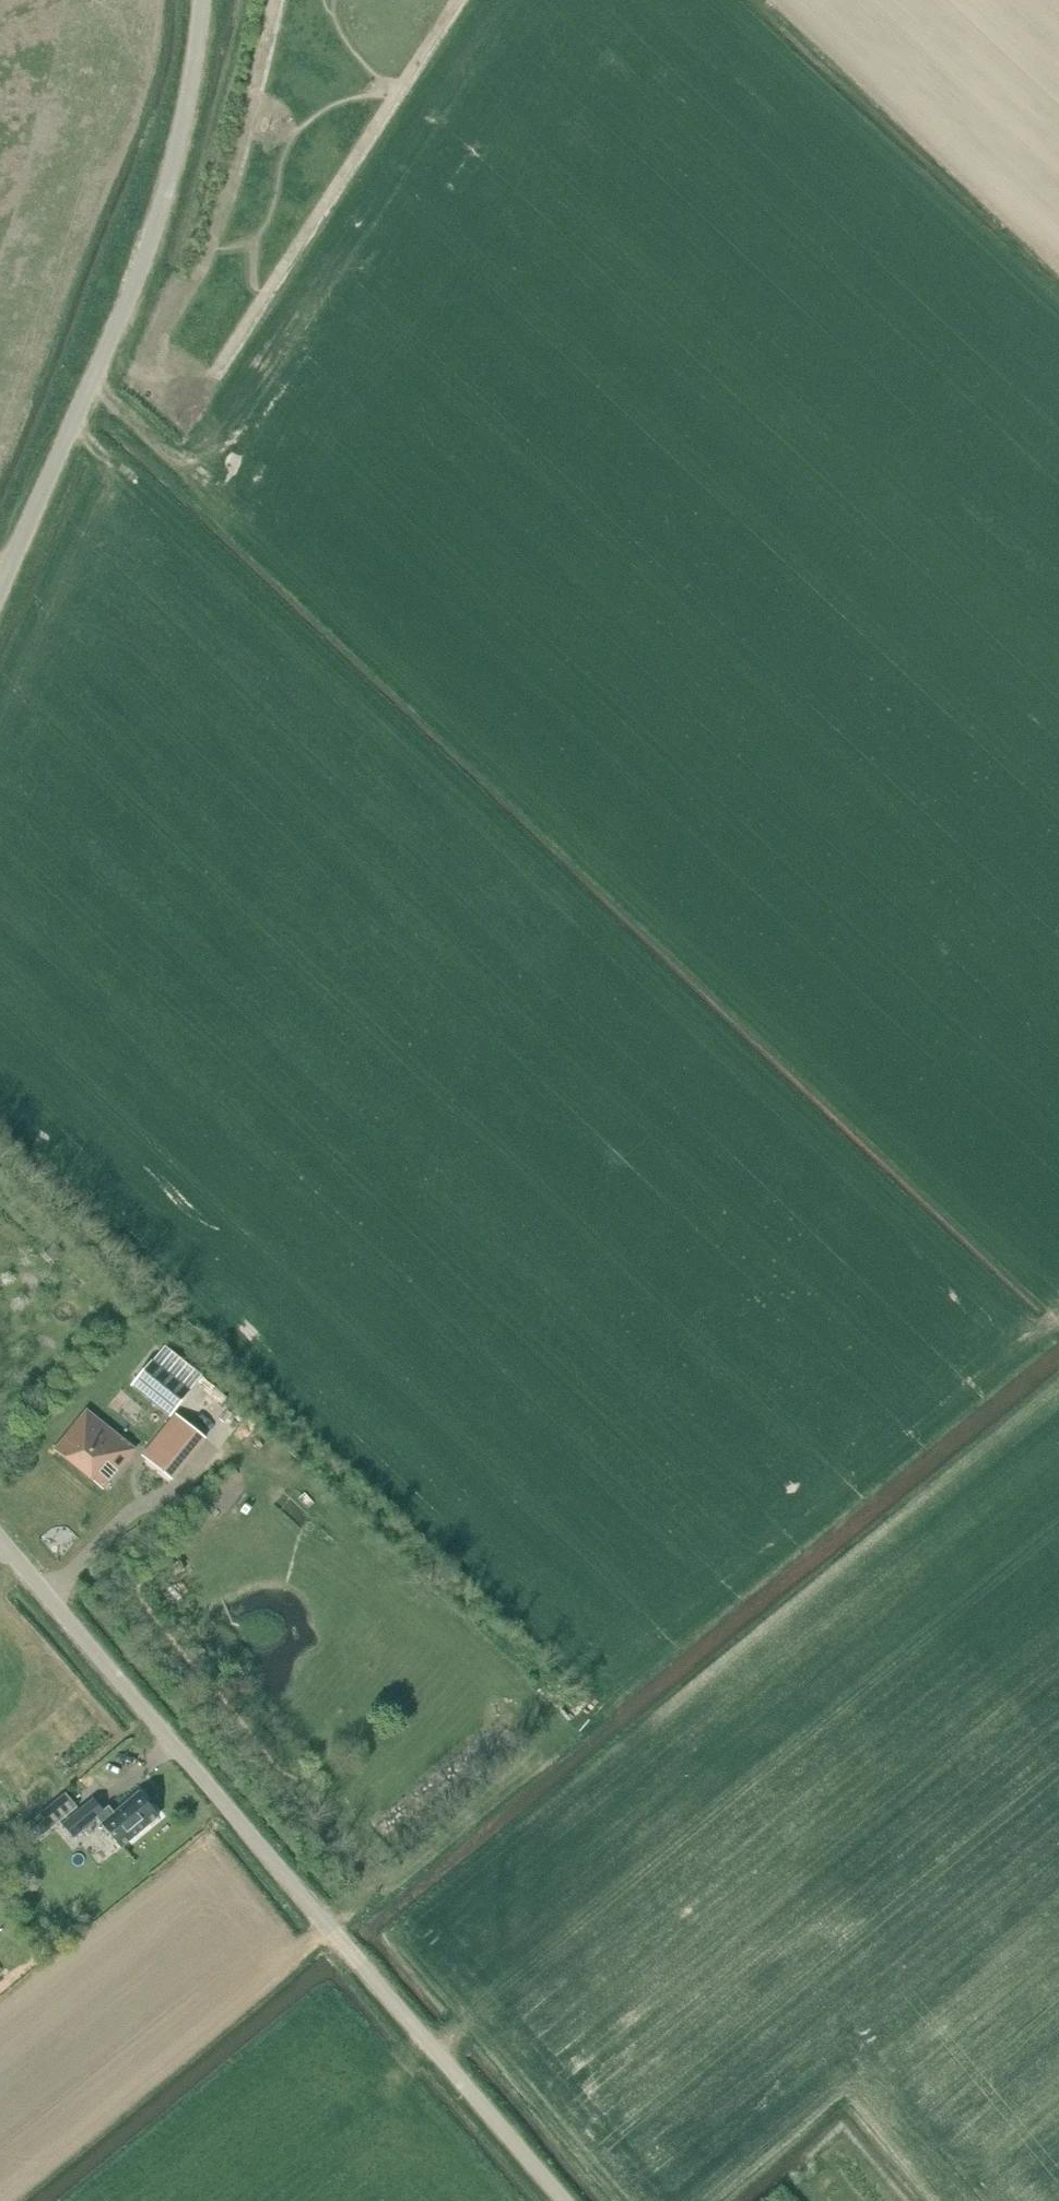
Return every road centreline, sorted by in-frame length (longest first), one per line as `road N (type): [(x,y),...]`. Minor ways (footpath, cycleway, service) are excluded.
road 1 (unclassified): [(563,2200),(0,1531)]
road 2 (unclassified): [(0,587),(138,276),(170,180),(202,0)]

